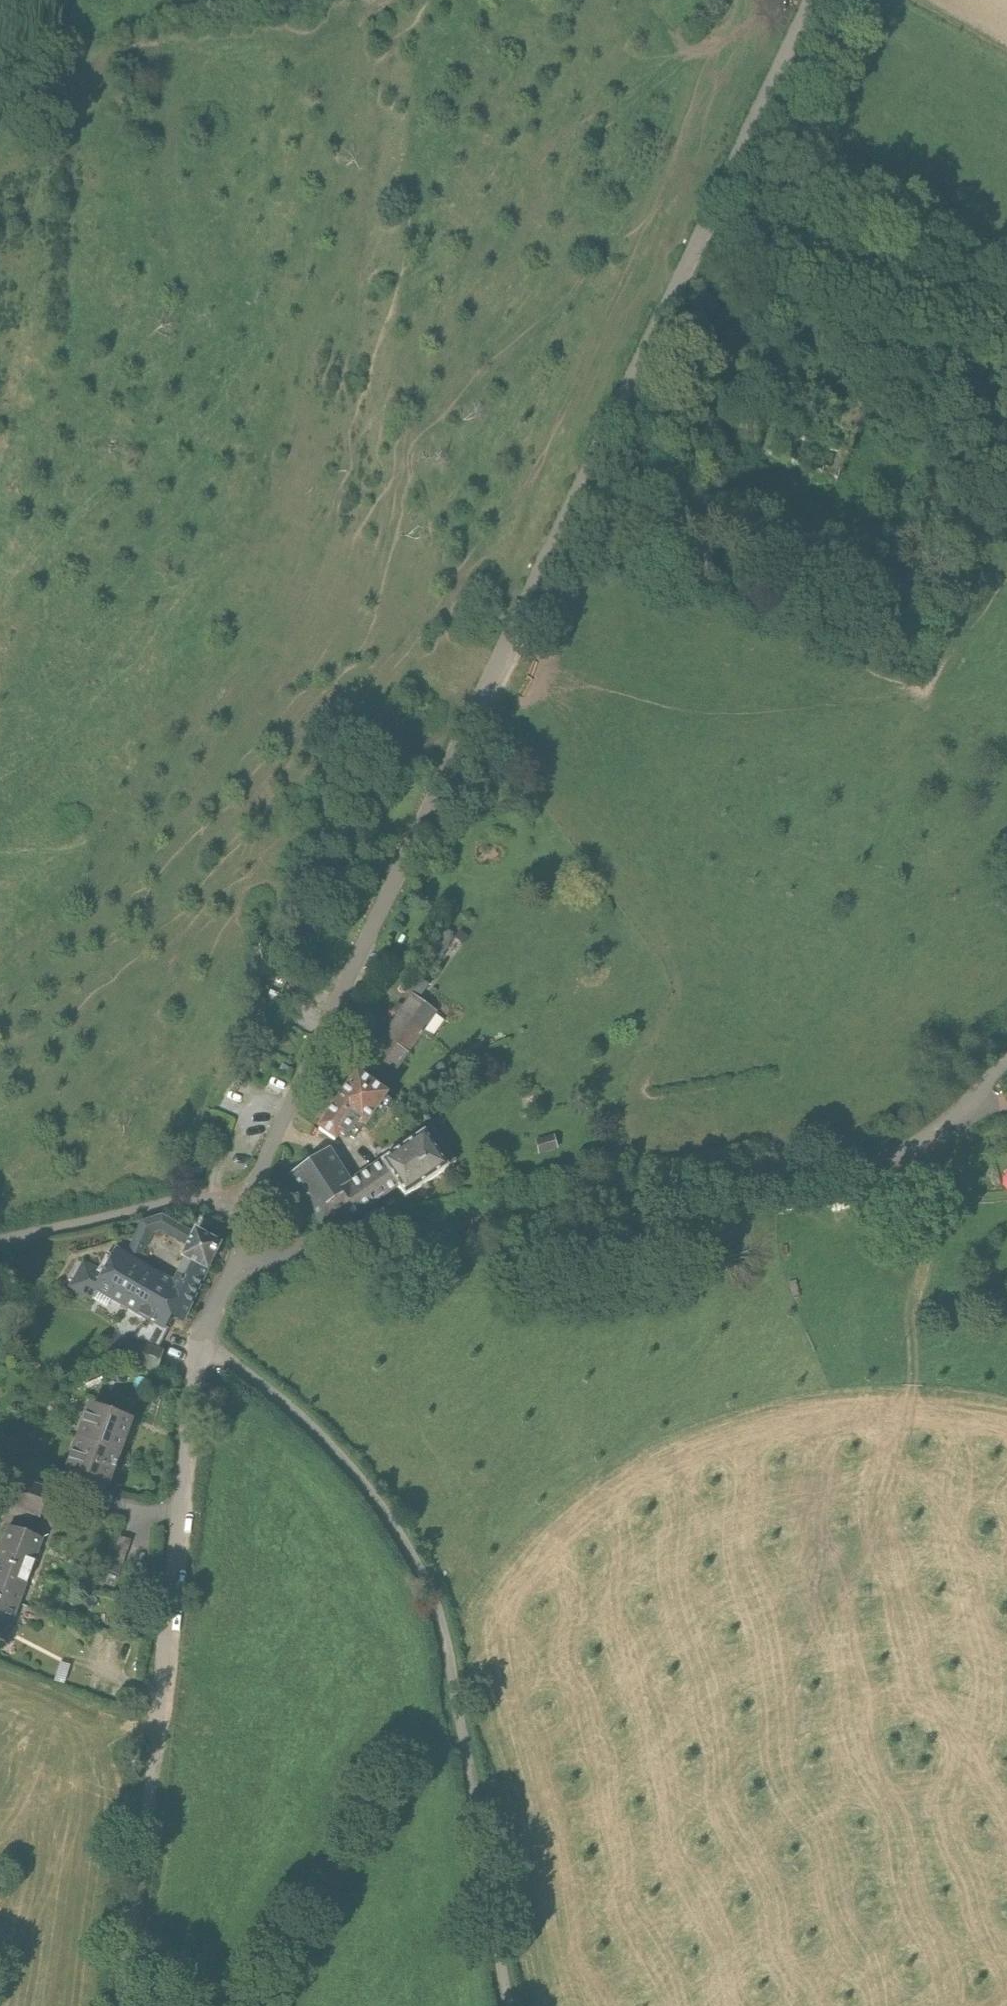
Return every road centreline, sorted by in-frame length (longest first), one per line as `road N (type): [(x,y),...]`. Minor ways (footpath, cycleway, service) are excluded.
road 1 (unclassified): [(245,1259),(237,1203),(433,817),(810,0)]
road 2 (unclassified): [(245,1259),(888,1153),(919,1140),(1006,1059)]
road 3 (unclassified): [(200,1342),(278,1395),(352,1467),(436,1599),(507,2005)]
road 4 (residential): [(157,1712),(200,1342)]
road 5 (unclassified): [(121,2005),(157,1712)]
road 6 (track): [(0,1237),(193,1200),(237,1203)]

